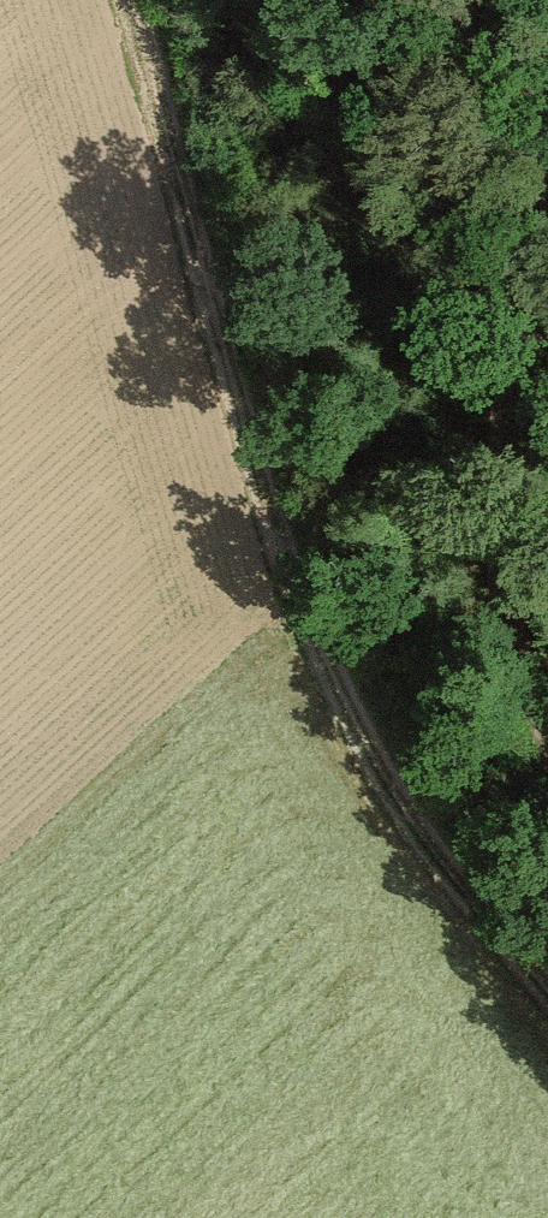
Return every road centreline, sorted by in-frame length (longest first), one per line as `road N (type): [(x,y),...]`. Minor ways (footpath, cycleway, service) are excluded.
road 1 (track): [(123,0),(351,712),(470,906),(547,991)]
road 2 (track): [(547,726),(516,628),(496,435),(547,132)]

